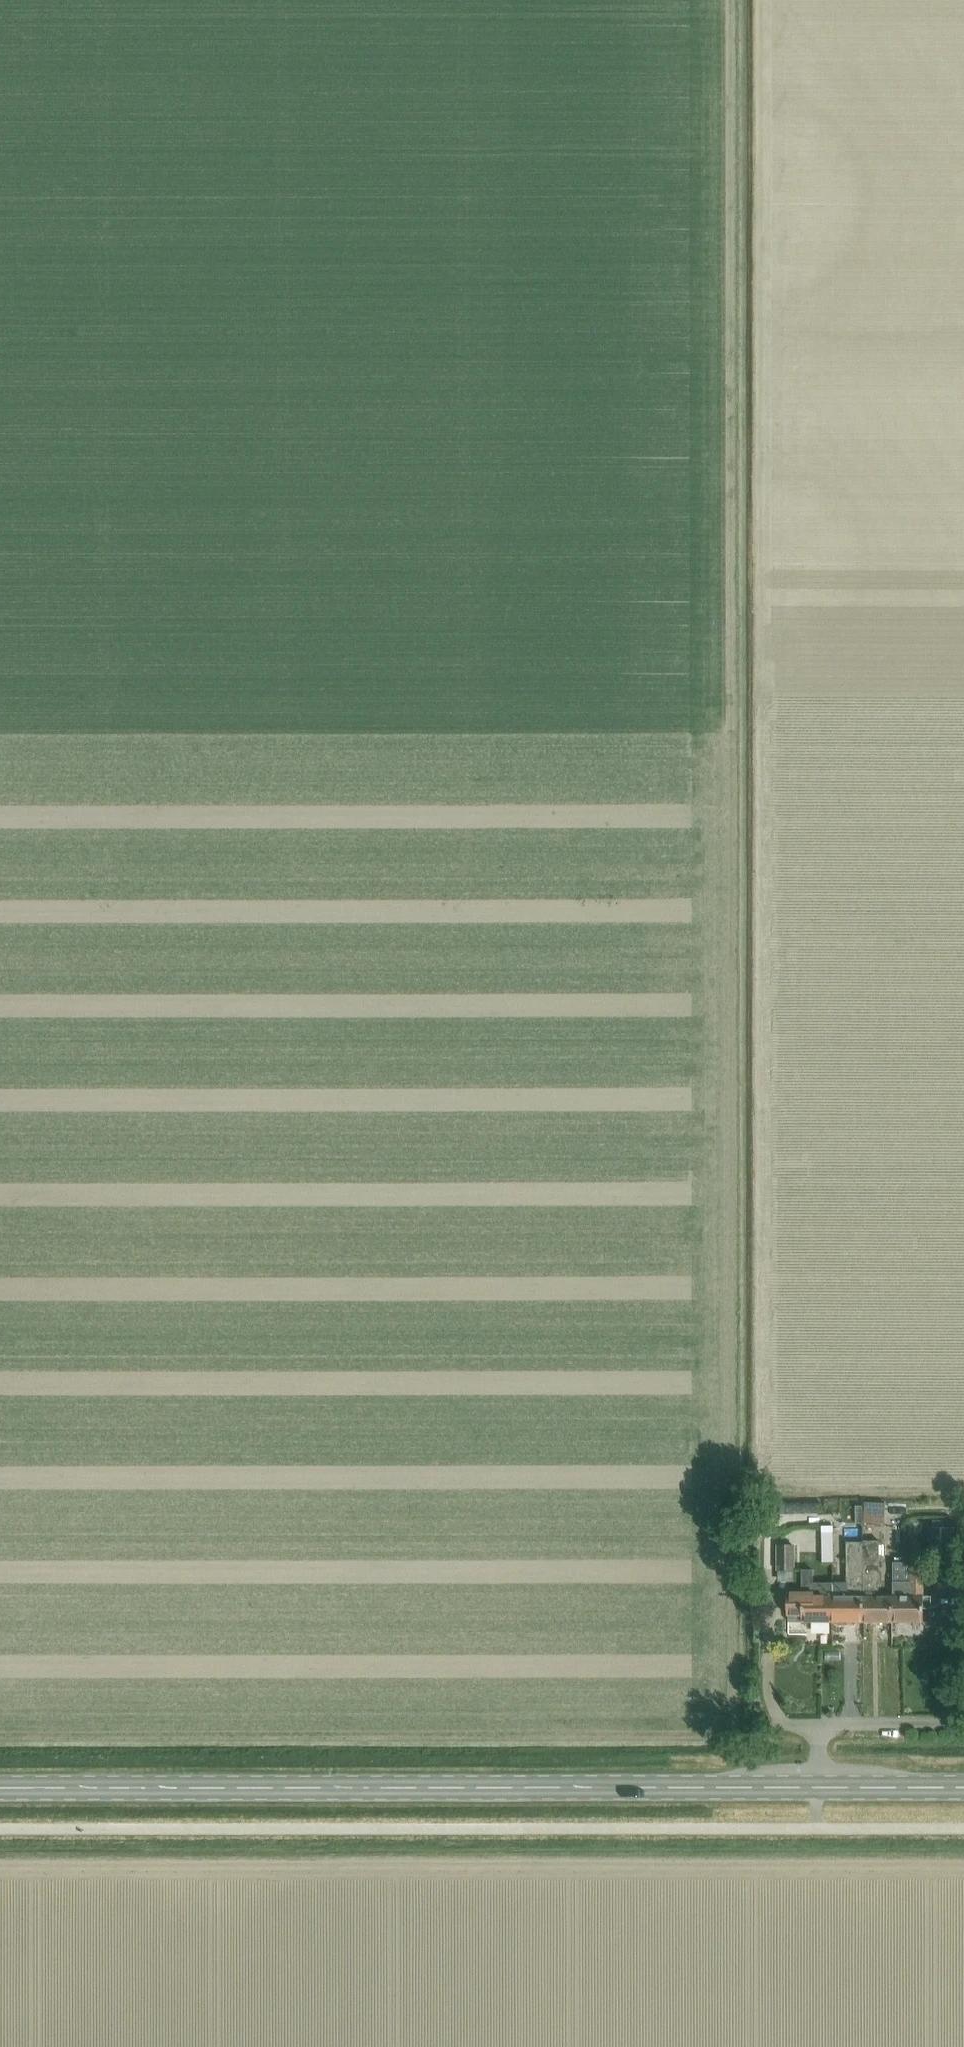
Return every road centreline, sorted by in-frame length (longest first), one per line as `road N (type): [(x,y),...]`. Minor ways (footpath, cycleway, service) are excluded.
road 1 (secondary): [(963,1787),(0,1788)]

